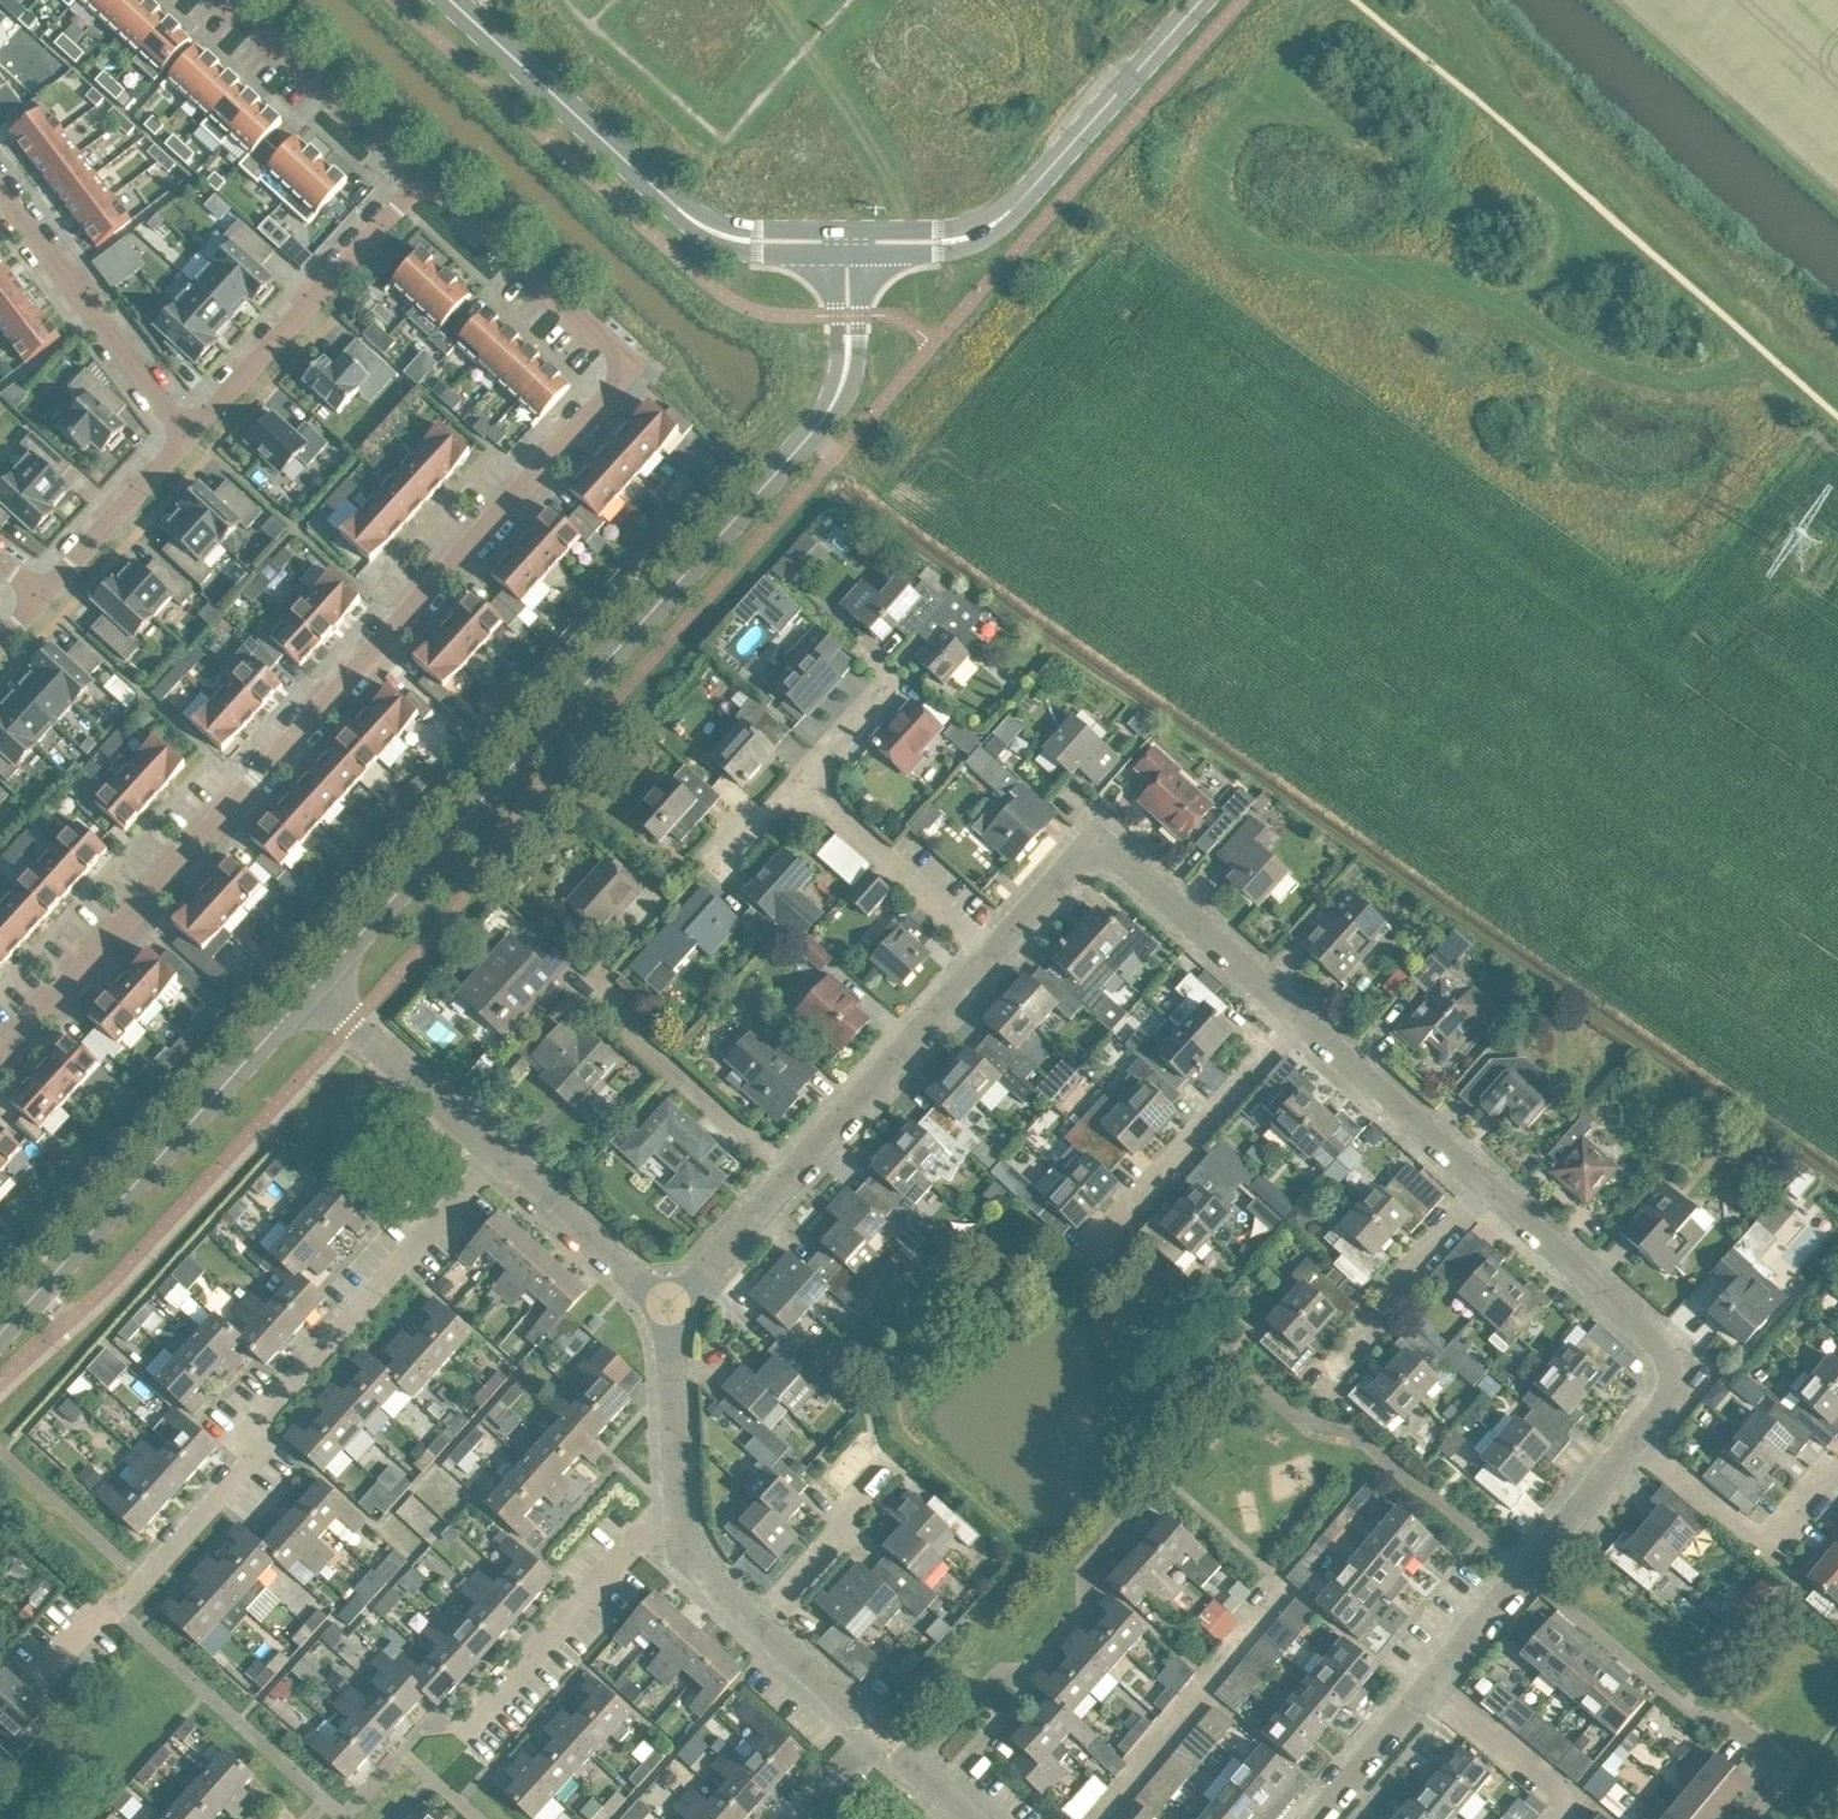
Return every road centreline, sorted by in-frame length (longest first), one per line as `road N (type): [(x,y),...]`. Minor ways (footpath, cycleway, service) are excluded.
road 1 (tertiary): [(315,986),(832,407),(850,347),(847,241)]
road 2 (residential): [(616,386),(0,1060)]
road 3 (residential): [(35,1678),(91,1618),(114,1609),(144,1580),(247,1464),(257,1423),(498,1155)]
road 4 (tertiary): [(847,241),(751,241),(695,223),(448,0)]
road 5 (tertiary): [(0,1332),(315,986)]
road 6 (tertiary): [(847,241),(942,242),(983,233),(1201,0)]
road 7 (residential): [(994,950),(1068,869),(1089,854),(1109,853),(1299,1017)]
road 8 (residential): [(425,177),(191,434)]
road 9 (residential): [(1486,1186),(1669,1361),(1666,1402),(1632,1442)]
road 10 (residential): [(1794,1770),(1733,1722),(1696,1714),(1525,1570)]
road 11 (residential): [(465,1732),(653,1525),(680,1513)]
road 12 (residential): [(0,192),(191,434)]
road 13 (residential): [(792,1175),(994,950)]
road 14 (residential): [(1097,1239),(1299,1017)]
road 15 (residential): [(616,386),(624,368),(617,351),(425,177)]
road 16 (residential): [(792,1175),(593,993)]
road 17 (residential): [(1632,1442),(1745,1535),(1770,1540),(1825,1477),(1837,1473)]
road 18 (residential): [(425,177),(227,0)]
road 19 (residential): [(1321,1386),(1486,1186)]
road 20 (residential): [(994,950),(800,778)]
road 21 (residential): [(1299,1017),(1486,1186)]
road 22 (residential): [(498,1155),(315,986)]
road 23 (residential): [(669,1306),(498,1155)]
road 24 (residential): [(191,434),(43,594)]
road 25 (residential): [(889,1464),(850,1508),(842,1535),(759,1625)]
road 26 (residential): [(680,1513),(669,1306)]
road 27 (residential): [(1562,1818),(1567,1804),(1558,1789),(1430,1682)]
road 28 (residential): [(669,1306),(792,1175)]
road 29 (residential): [(1430,1682),(1315,1818)]
road 30 (residential): [(1632,1442),(1525,1570)]
road 31 (residential): [(874,1730),(759,1625)]
road 32 (residential): [(1525,1570),(1430,1682)]
road 33 (residential): [(759,1625),(704,1579),(680,1513)]
road 34 (residential): [(800,778),(888,683)]
road 35 (residential): [(789,1818),(874,1730)]
road 36 (residential): [(719,868),(800,778)]

